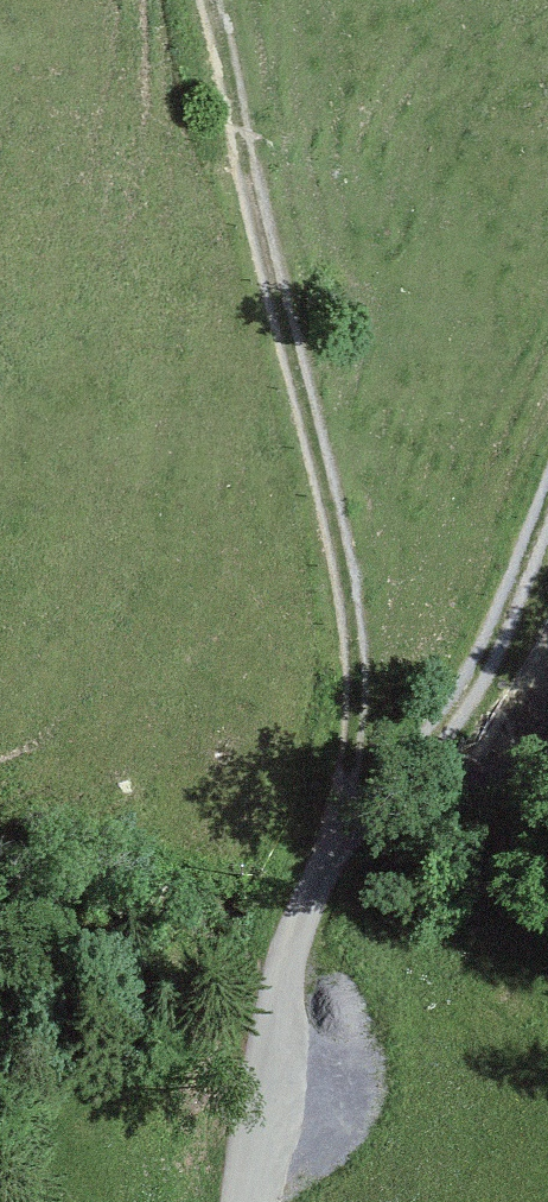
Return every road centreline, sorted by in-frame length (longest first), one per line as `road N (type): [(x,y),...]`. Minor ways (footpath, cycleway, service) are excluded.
road 1 (track): [(204,0),(347,607),(362,840)]
road 2 (track): [(547,513),(486,665),(435,748),(362,840)]
road 3 (unclassified): [(362,840),(249,1201)]

